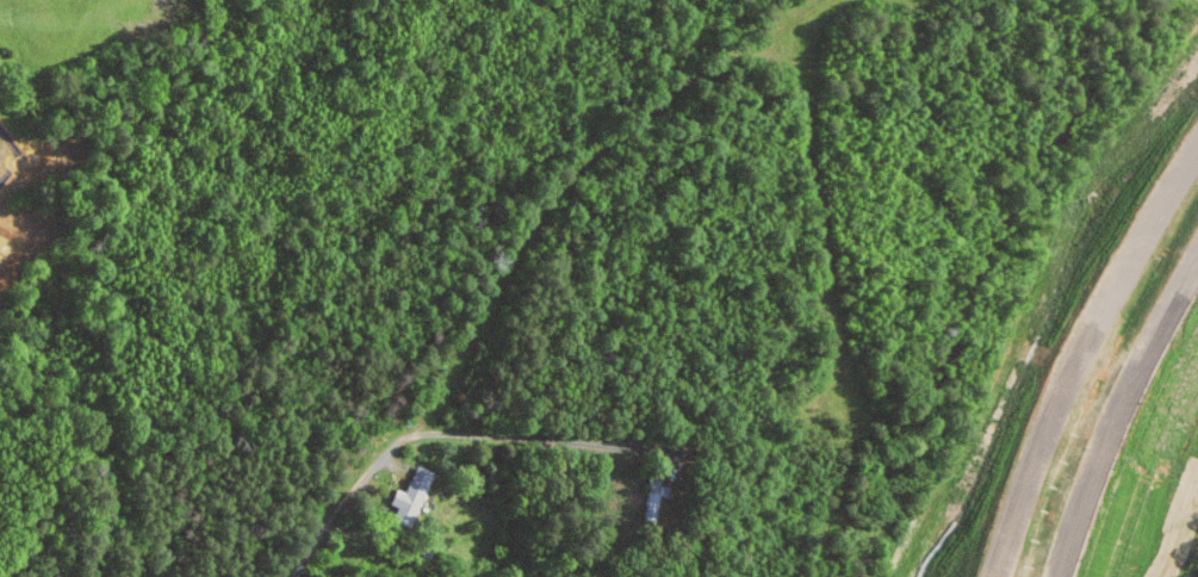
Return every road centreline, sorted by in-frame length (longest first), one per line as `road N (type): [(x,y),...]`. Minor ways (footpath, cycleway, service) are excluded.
road 1 (motorway): [(1197,149),(1093,325),(991,576)]
road 2 (motorway): [(1047,576),(1140,349),(1197,244)]
road 3 (residential): [(300,576),(386,447)]

